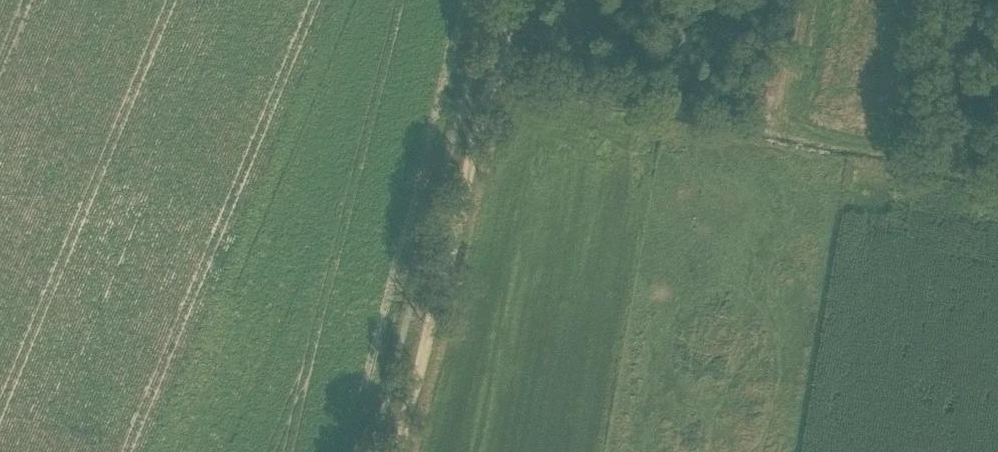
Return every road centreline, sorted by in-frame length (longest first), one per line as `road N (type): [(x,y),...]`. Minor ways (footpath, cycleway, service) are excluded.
road 1 (track): [(514,0),(398,451)]

